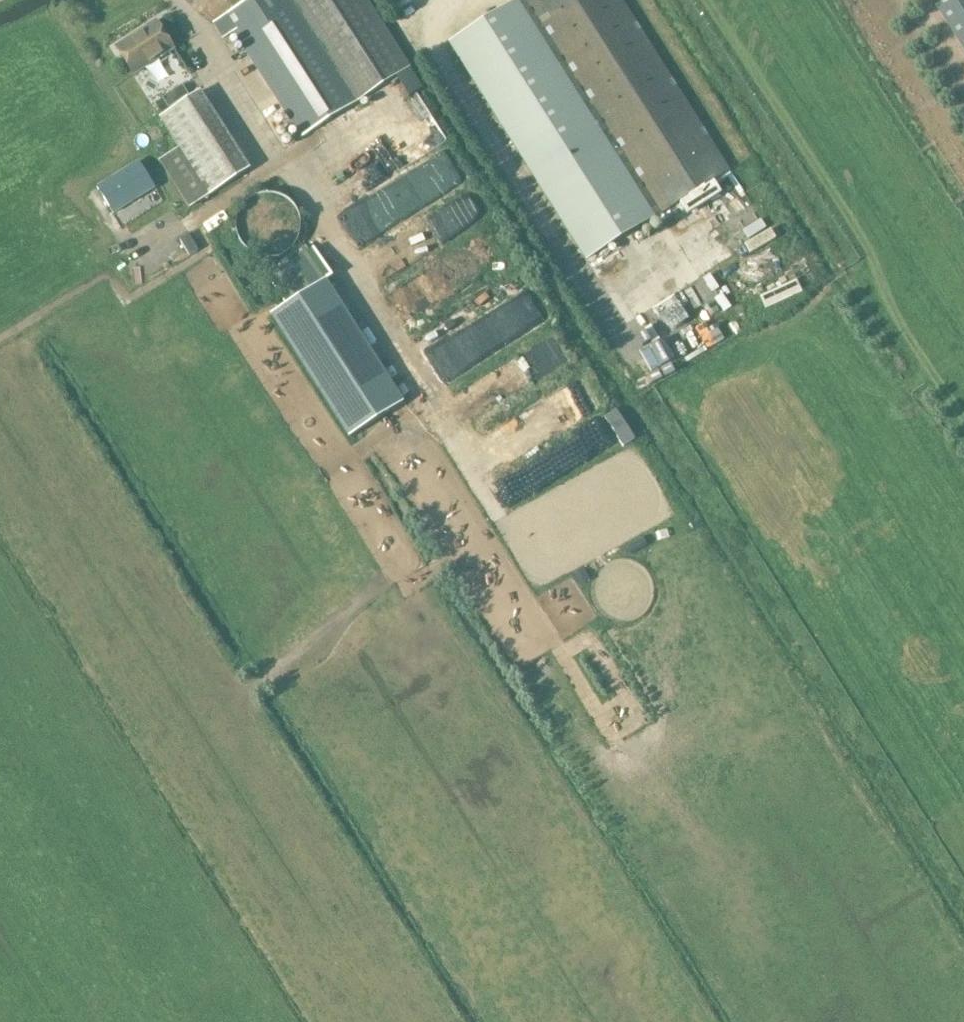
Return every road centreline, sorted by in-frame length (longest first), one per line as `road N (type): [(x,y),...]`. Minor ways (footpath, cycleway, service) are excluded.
road 1 (track): [(0,341),(282,161)]

